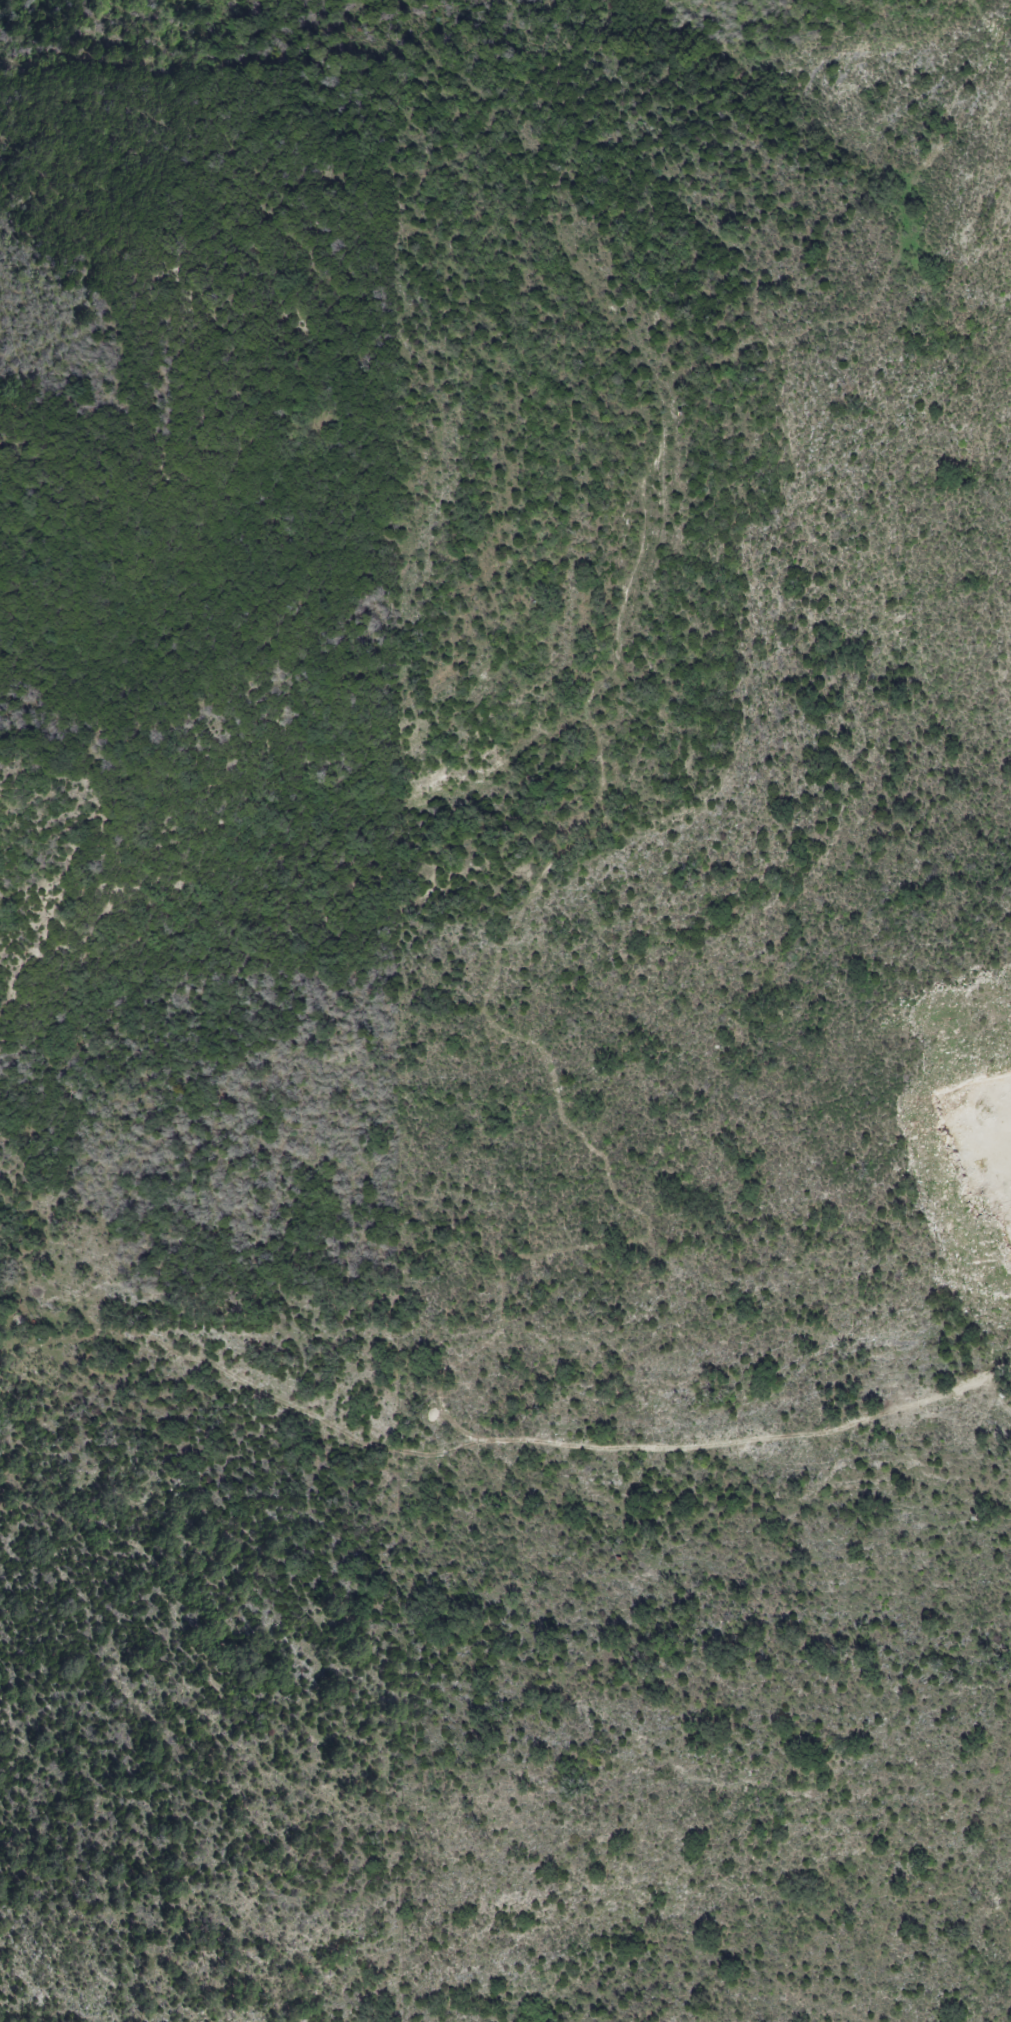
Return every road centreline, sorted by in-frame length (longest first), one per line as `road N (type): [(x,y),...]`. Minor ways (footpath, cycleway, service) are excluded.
road 1 (track): [(0,1305),(453,1454),(687,1447),(947,1393),(1010,1360)]

